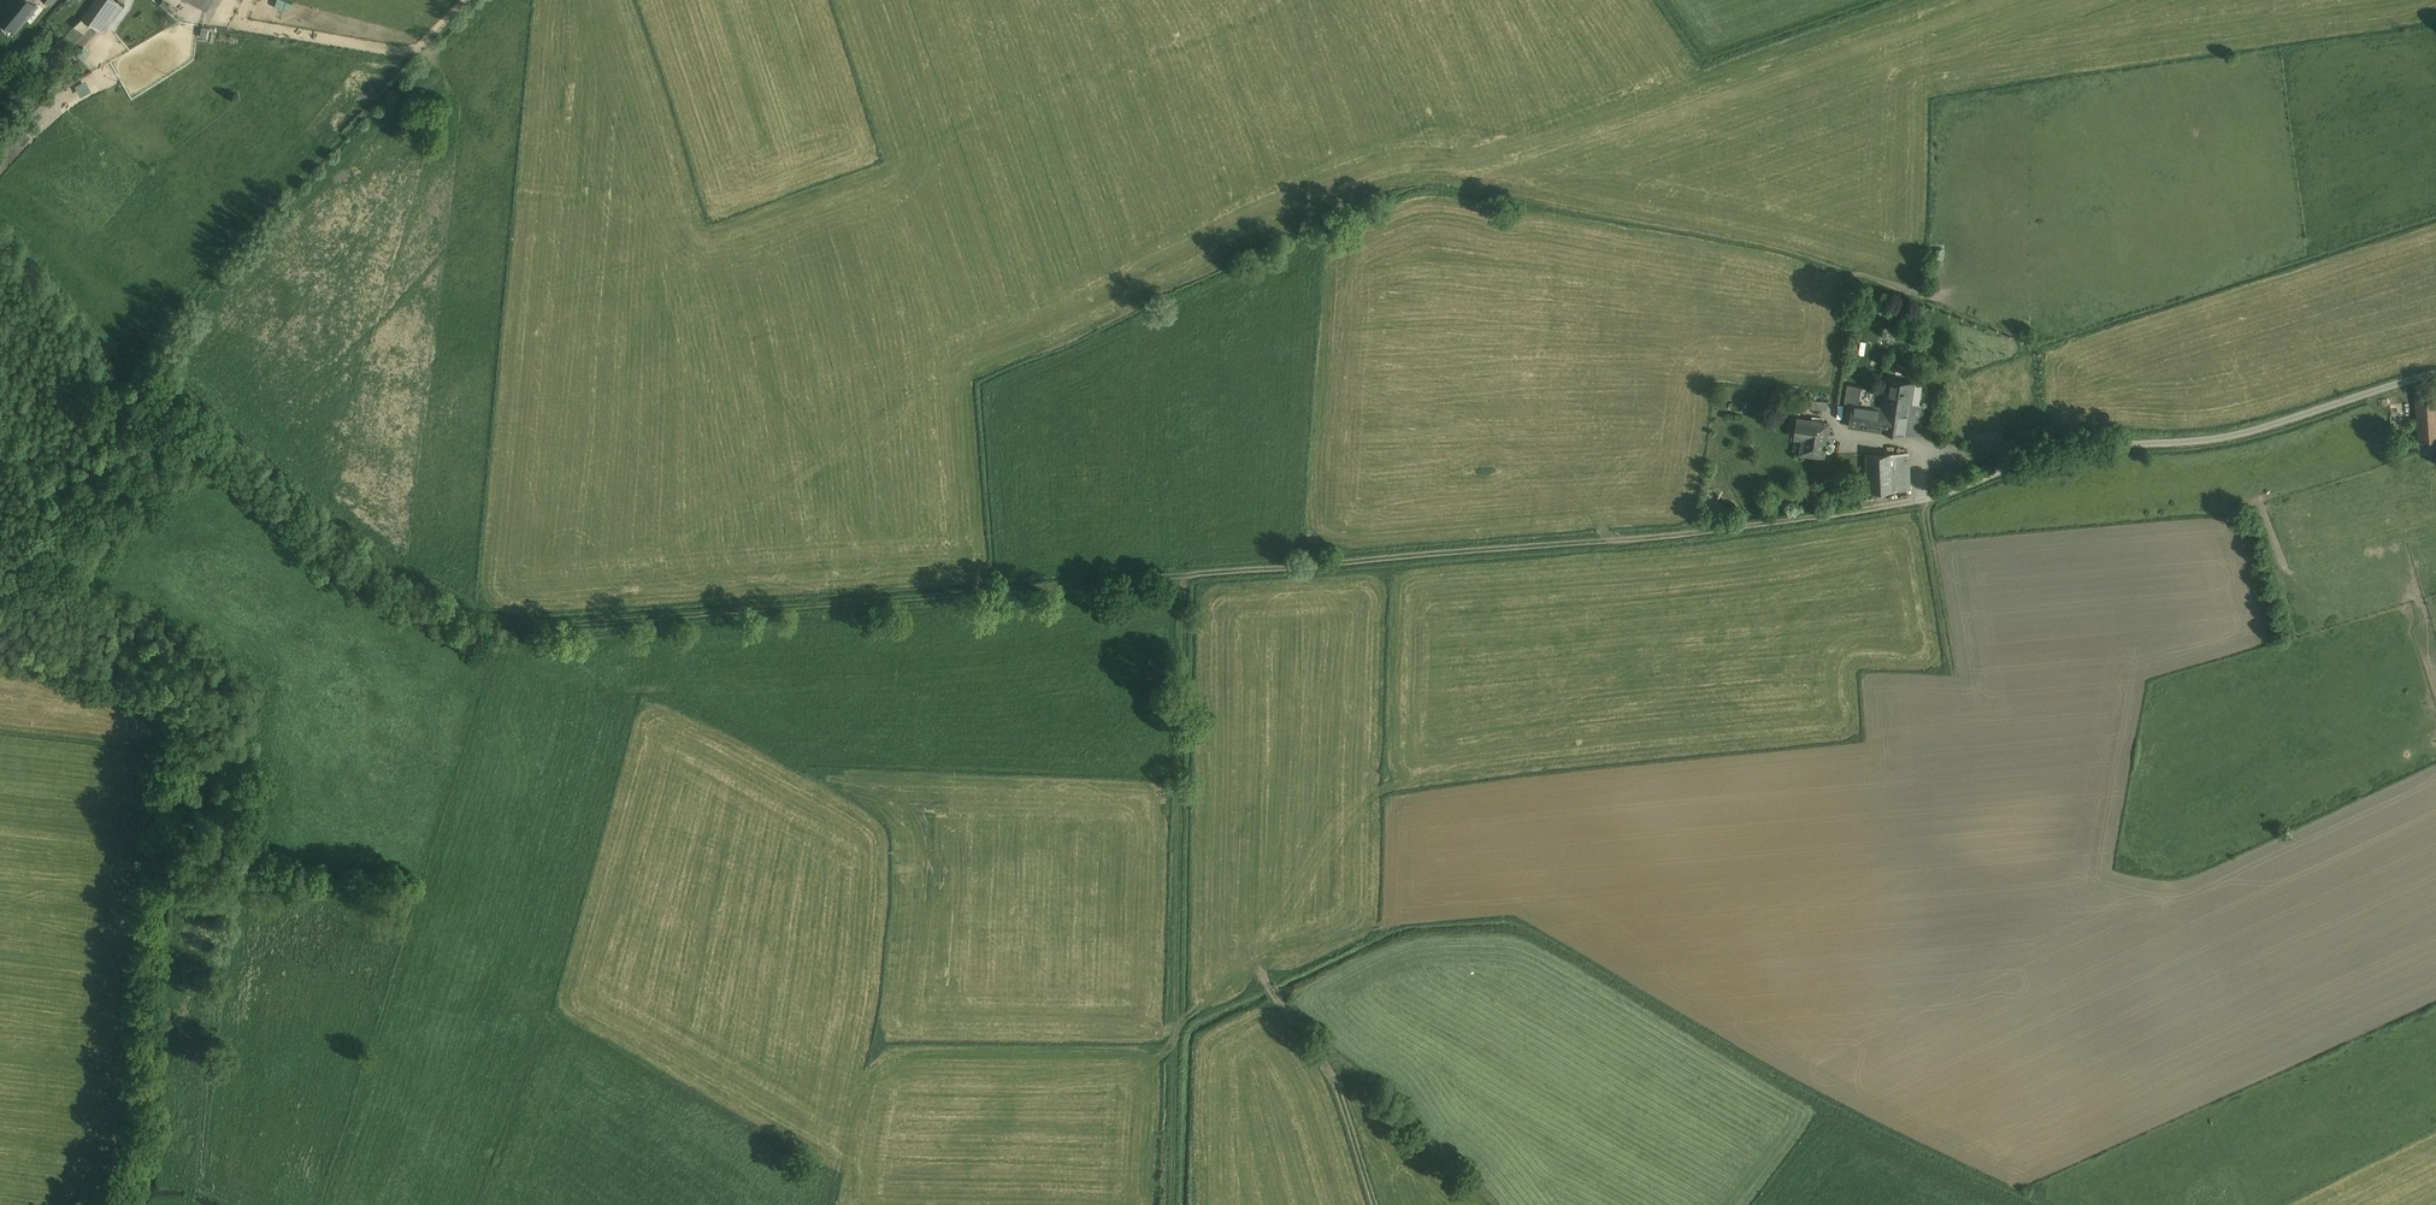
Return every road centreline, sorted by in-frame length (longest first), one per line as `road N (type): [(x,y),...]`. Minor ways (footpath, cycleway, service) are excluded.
road 1 (track): [(548,628),(1589,542),(1923,500)]
road 2 (track): [(1172,1204),(1182,575)]
road 3 (unclassified): [(2435,378),(2221,439),(2067,451),(1923,500)]
road 4 (track): [(1265,974),(1336,1076),(1375,1204)]

